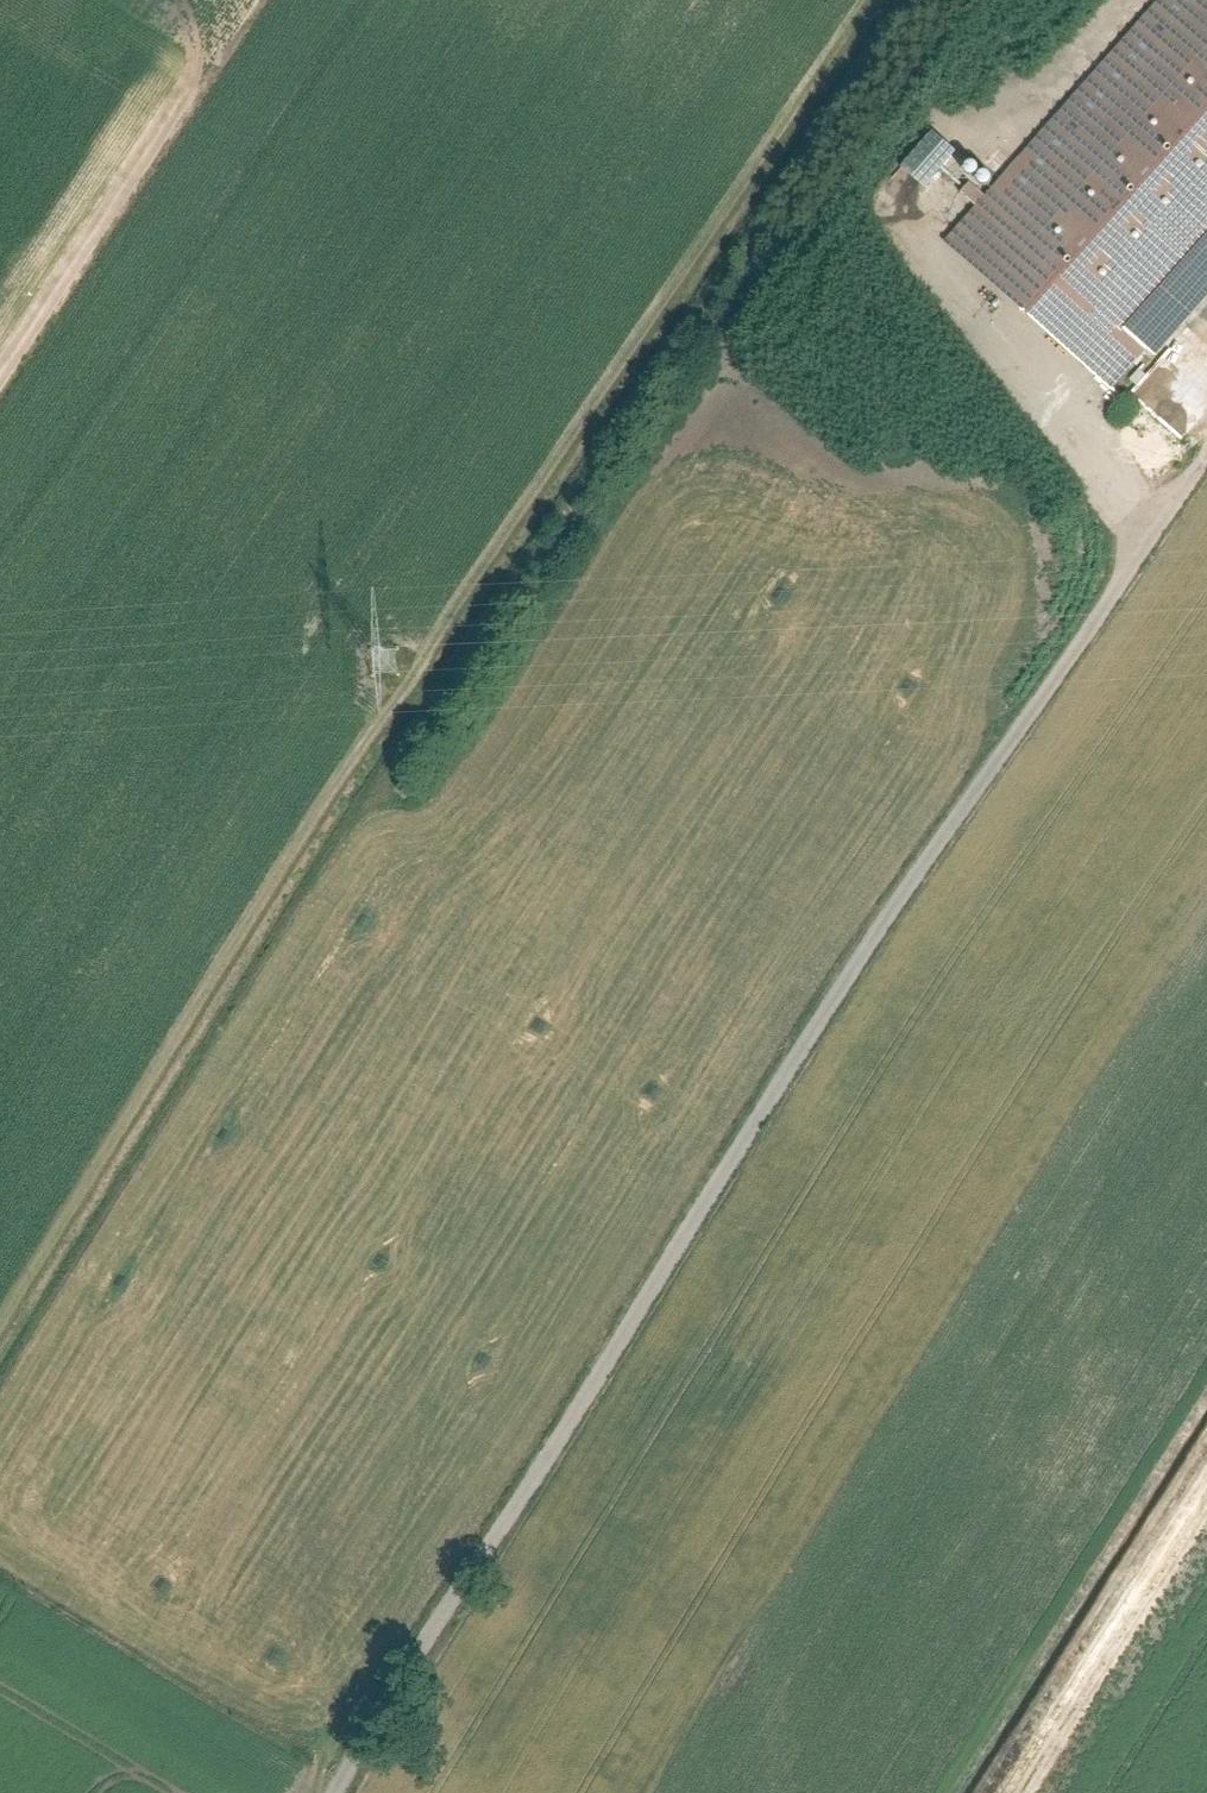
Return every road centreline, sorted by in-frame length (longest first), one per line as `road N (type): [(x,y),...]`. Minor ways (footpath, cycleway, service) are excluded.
road 1 (track): [(1011,1792),(1206,1482)]

